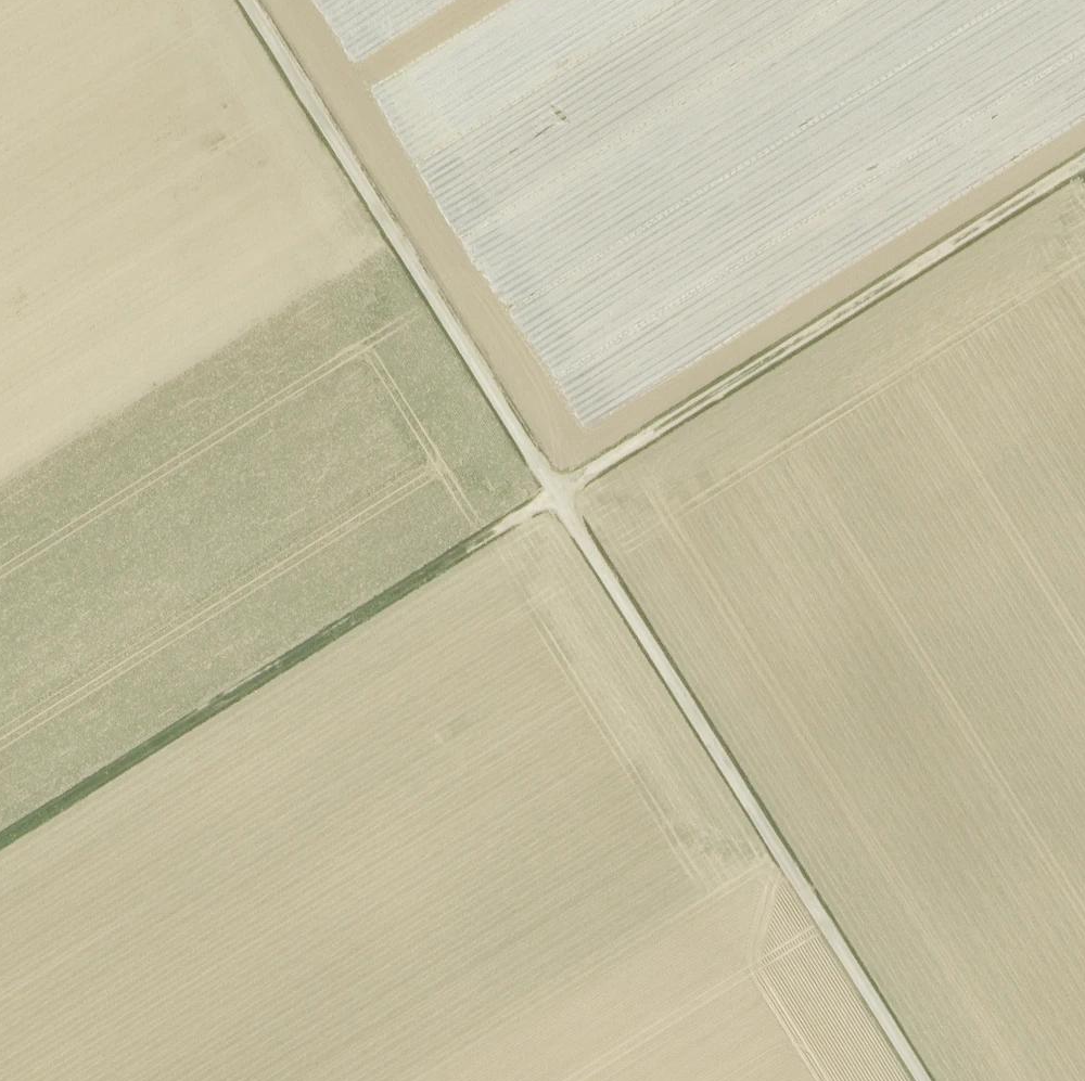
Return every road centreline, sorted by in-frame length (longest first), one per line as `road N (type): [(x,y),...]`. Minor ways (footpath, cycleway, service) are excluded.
road 1 (track): [(1084,162),(0,846)]
road 2 (track): [(250,0),(925,1080)]

